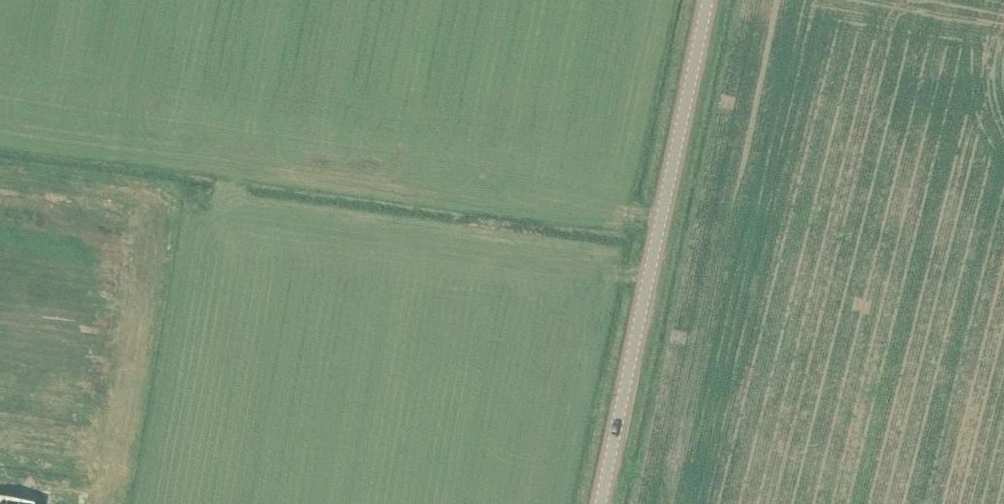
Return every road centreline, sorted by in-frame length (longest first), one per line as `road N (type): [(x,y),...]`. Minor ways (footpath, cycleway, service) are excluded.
road 1 (unclassified): [(601,503),(708,0)]

